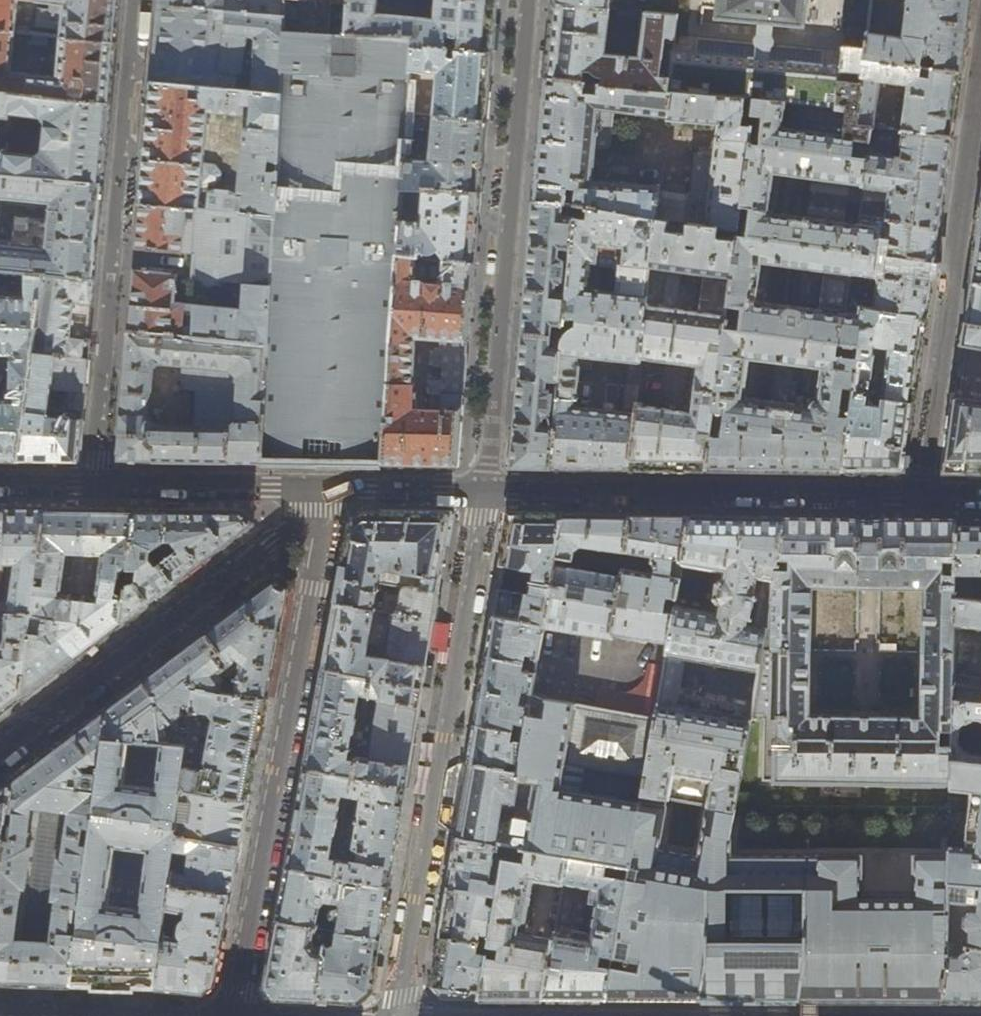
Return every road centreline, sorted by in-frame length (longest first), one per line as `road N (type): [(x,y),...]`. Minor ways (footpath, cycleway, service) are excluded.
road 1 (residential): [(231,1015),(325,489)]
road 2 (residential): [(395,1015),(483,491)]
road 3 (residential): [(483,491),(529,0)]
road 4 (residential): [(138,0),(94,487)]
road 5 (residential): [(483,491),(920,497)]
road 6 (residential): [(920,497),(980,65)]
road 7 (residential): [(0,752),(273,543),(325,489)]
road 8 (residential): [(94,487),(325,489)]
road 9 (residential): [(325,489),(483,491)]
road 10 (residential): [(0,1008),(155,1015)]

